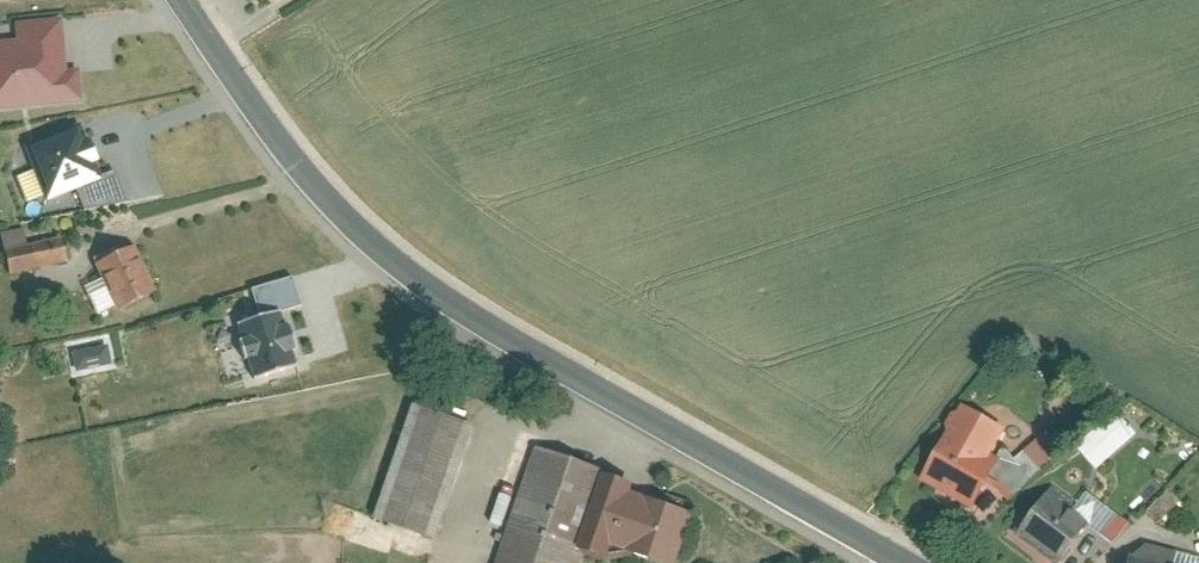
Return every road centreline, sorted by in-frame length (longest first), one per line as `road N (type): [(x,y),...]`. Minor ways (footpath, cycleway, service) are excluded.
road 1 (tertiary): [(182,0),(289,156),(395,260),(555,364),(904,562)]

